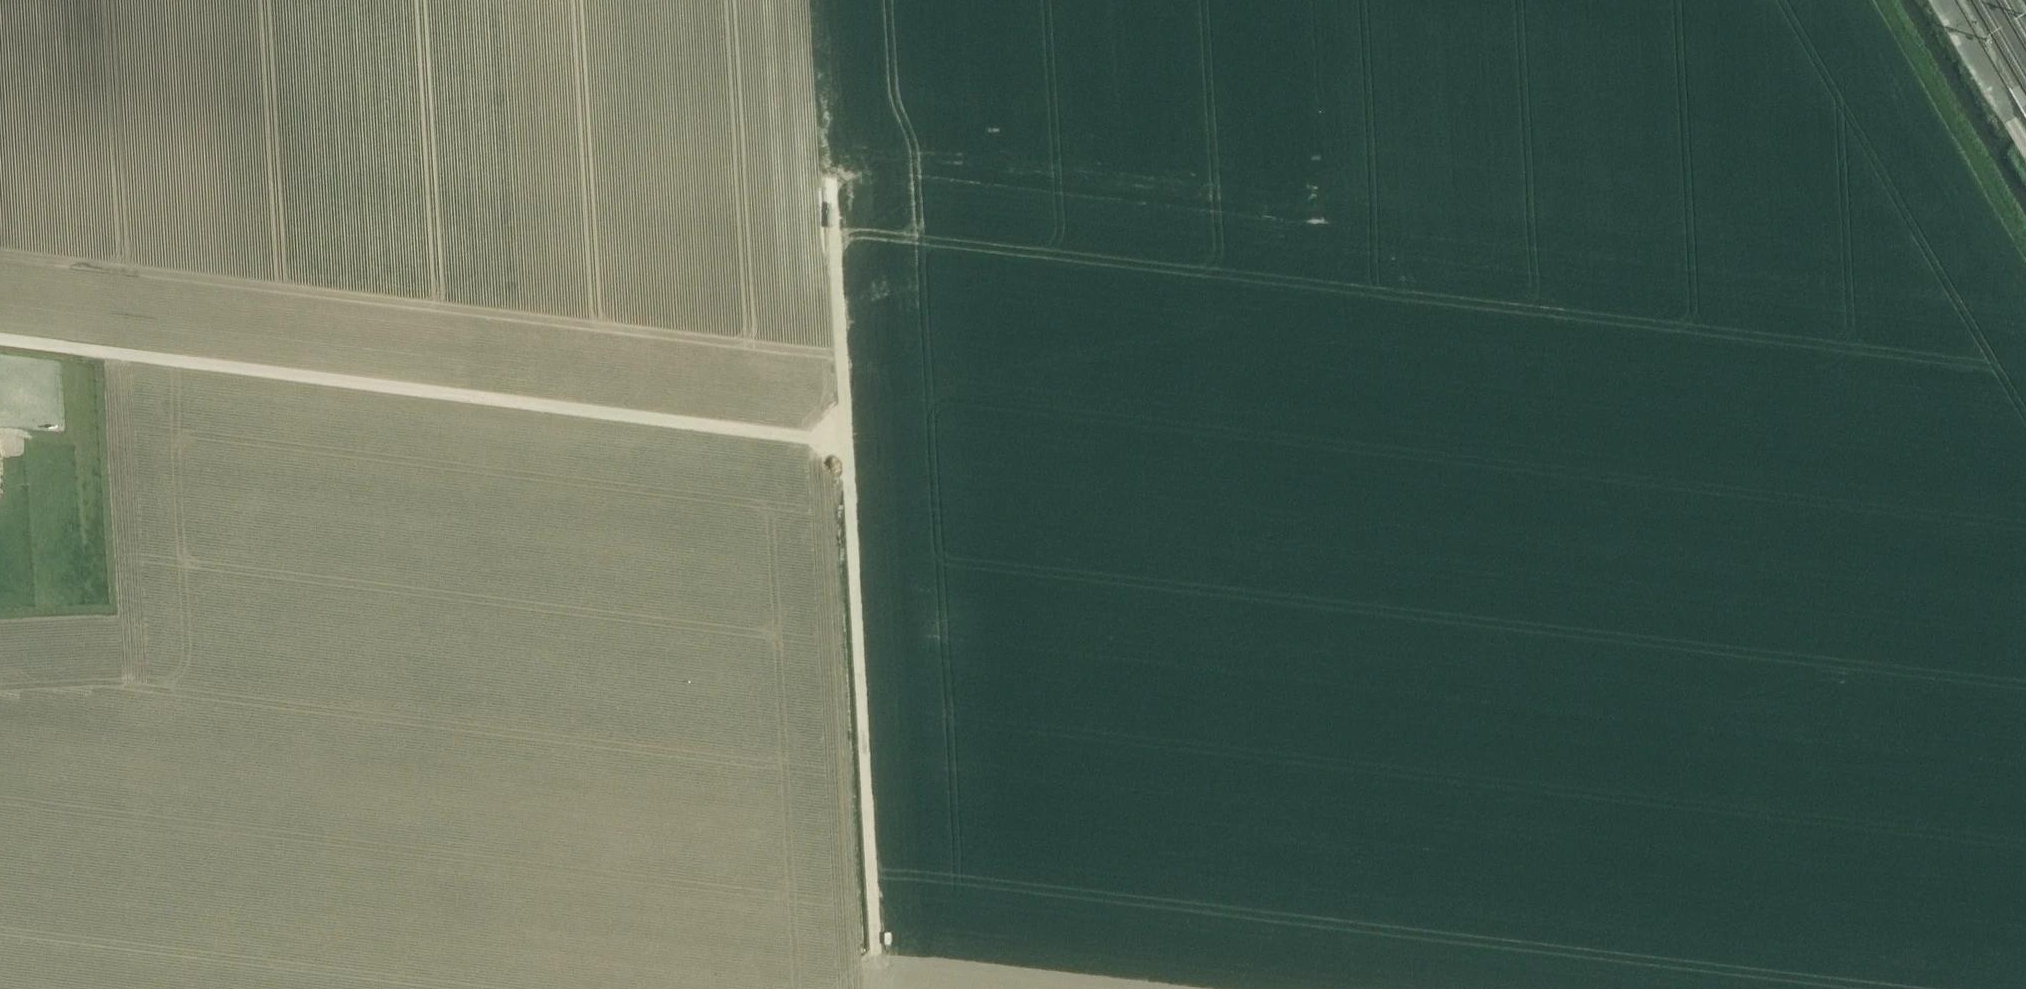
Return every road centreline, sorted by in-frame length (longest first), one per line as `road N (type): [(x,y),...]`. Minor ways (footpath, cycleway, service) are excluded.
road 1 (track): [(0,338),(844,441)]
road 2 (track): [(872,954),(829,165)]

